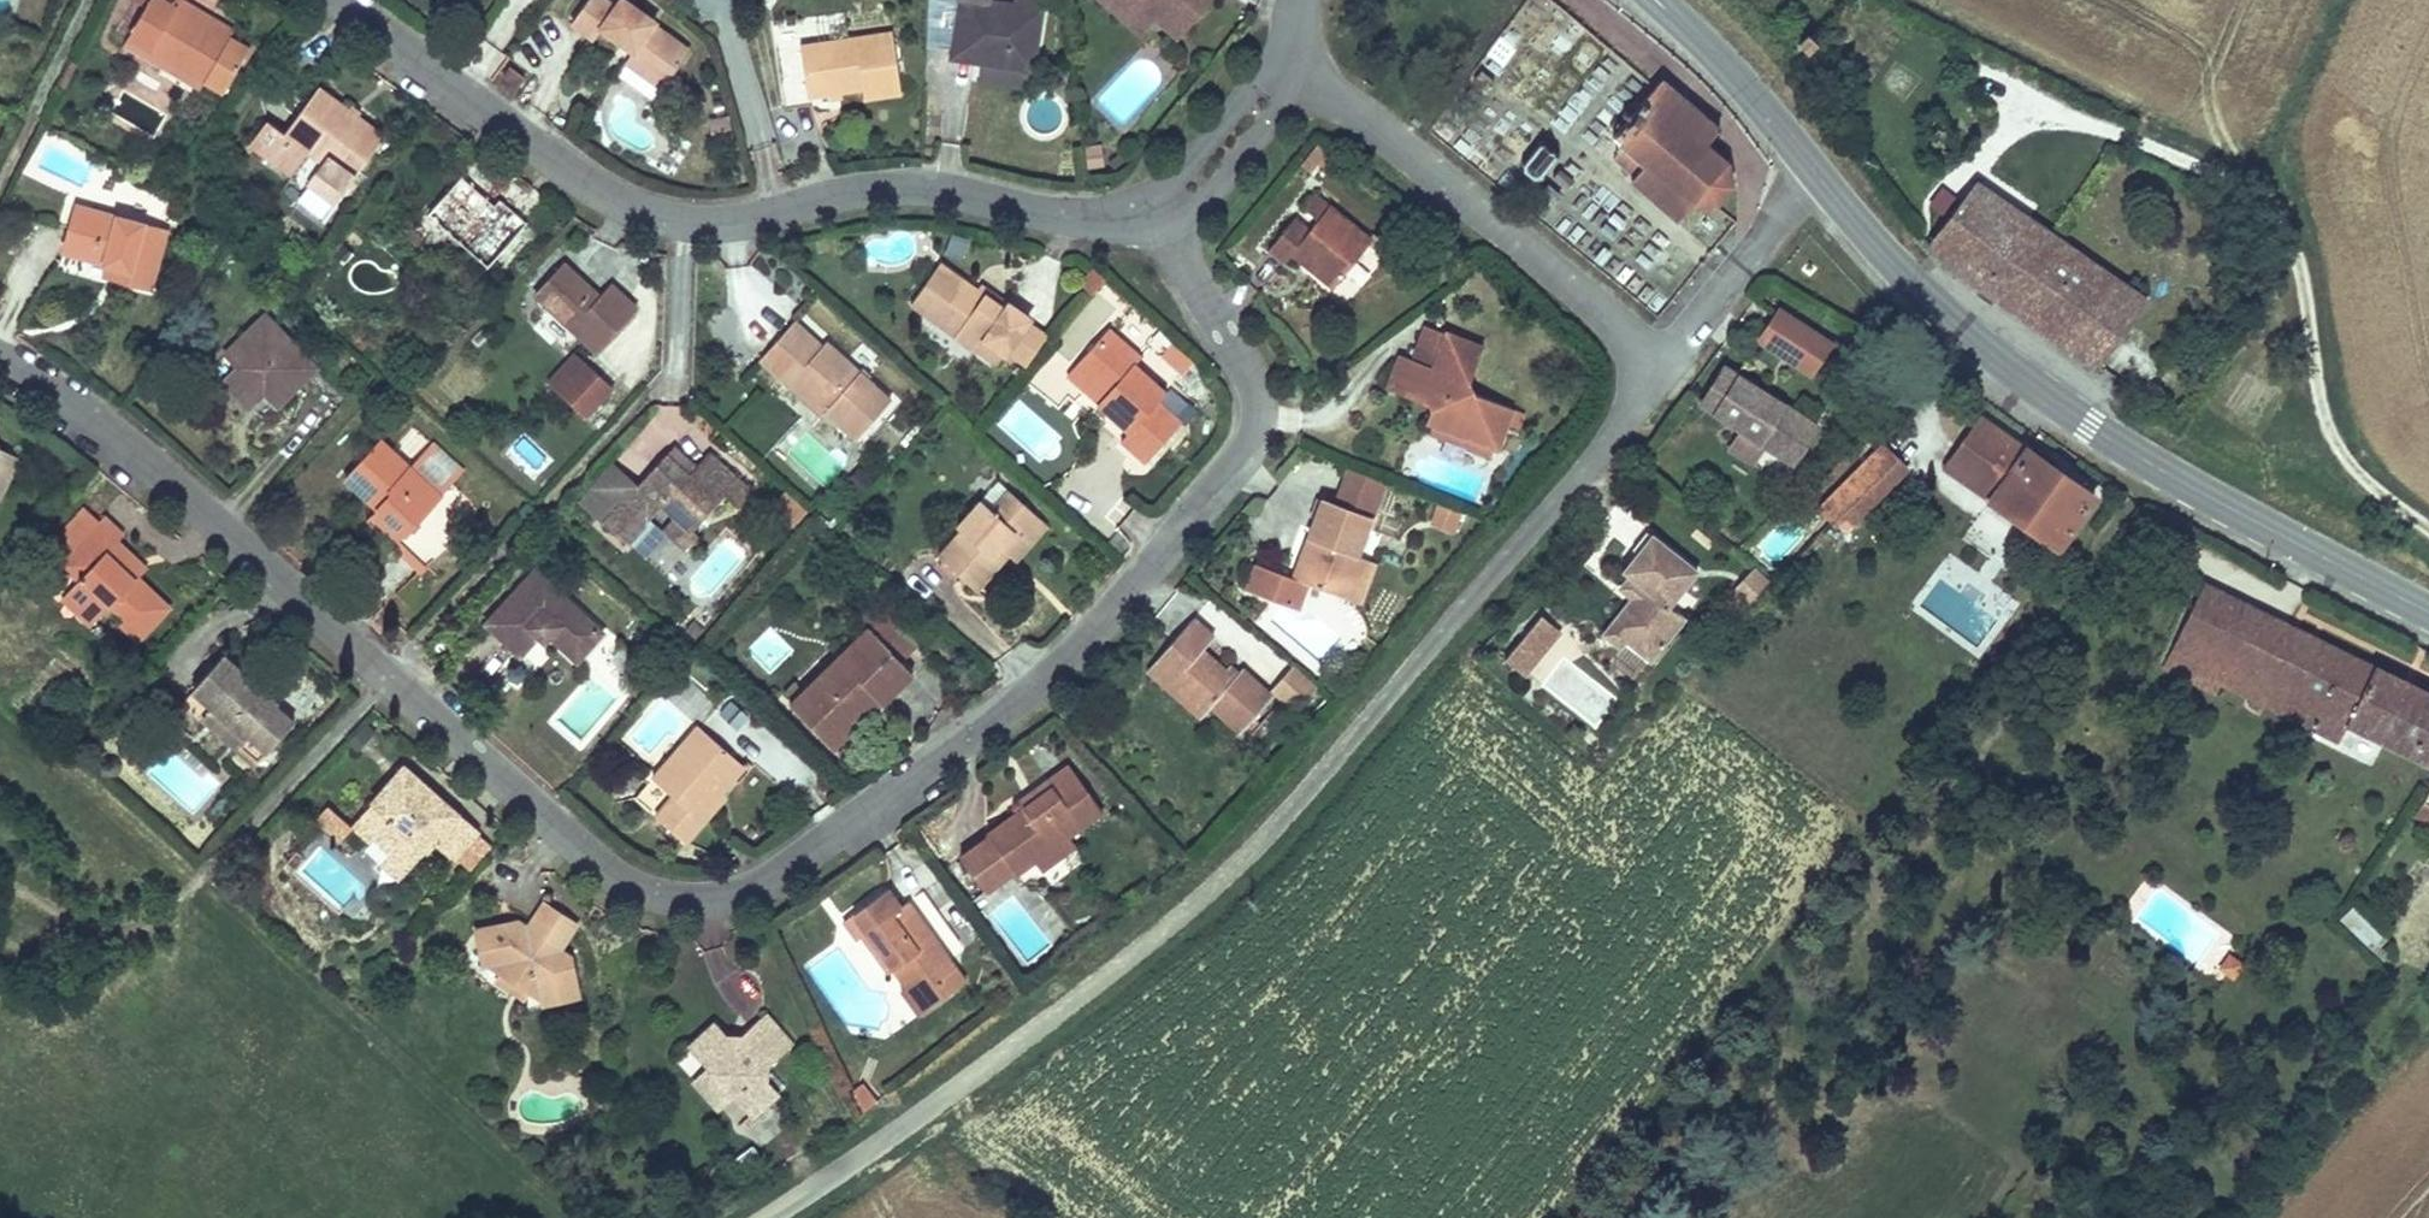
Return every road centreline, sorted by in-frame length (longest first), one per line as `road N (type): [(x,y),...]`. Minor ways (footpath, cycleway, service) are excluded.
road 1 (residential): [(0,357),(123,439),(607,871),(640,891),(710,902),(751,892),(795,864),(1036,690),(1229,478),(1255,432),(1254,391),(1161,211)]
road 2 (unclassified): [(1660,367),(1593,459),(1208,895),(1047,1024),(767,1217)]
road 3 (residential): [(1161,211),(1070,219),(894,189),(733,223),(656,219),(613,203),(331,0)]
road 4 (secondary): [(1813,169),(1923,293),(2094,427),(2428,610)]
road 5 (track): [(2428,528),(2380,494),(2334,440),(2296,242),(2263,204),(2071,114),(2027,117),(2001,134),(1975,170)]
road 6 (residential): [(1660,367),(1288,56)]
road 7 (unclassified): [(1813,169),(1660,367)]
road 8 (secondary): [(1660,0),(1813,169)]
road 9 (residential): [(1161,211),(1203,198),(1277,110),(1288,56)]
road 10 (residential): [(1288,56),(1175,181),(1161,211)]

